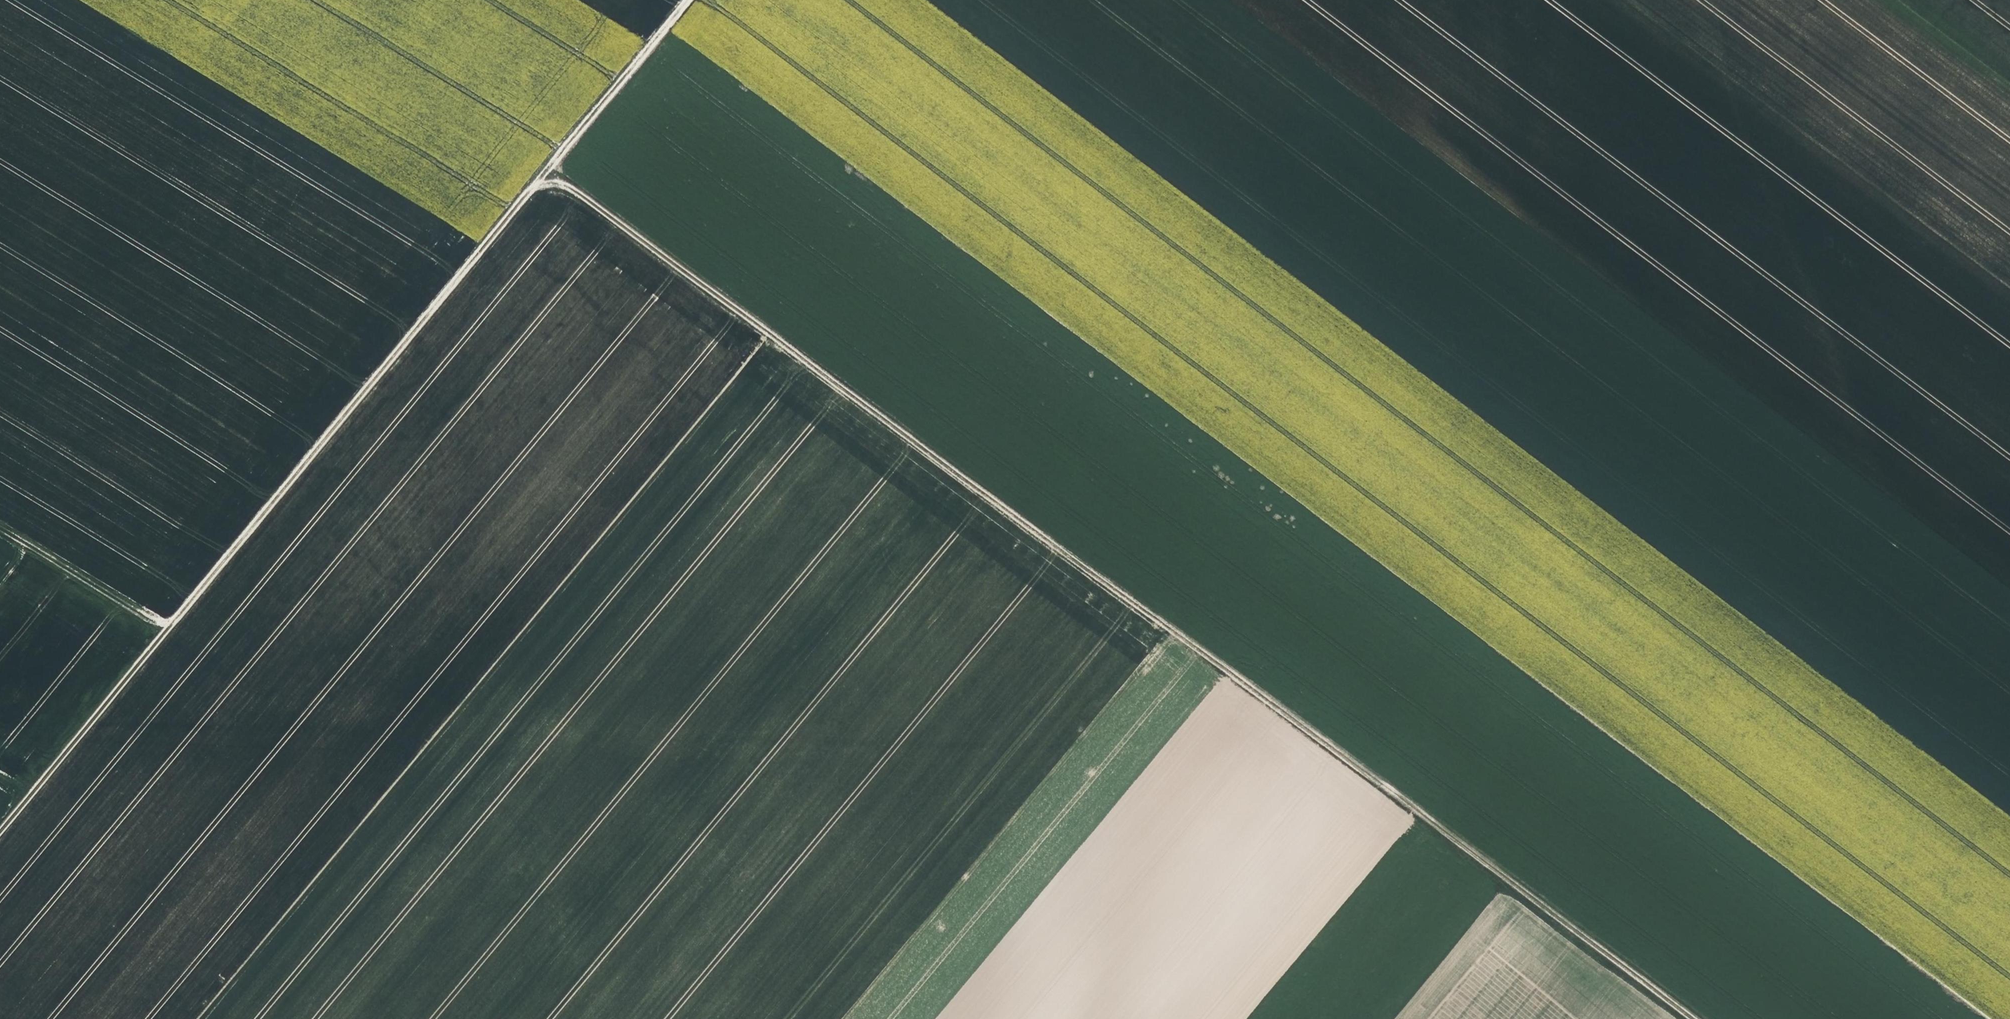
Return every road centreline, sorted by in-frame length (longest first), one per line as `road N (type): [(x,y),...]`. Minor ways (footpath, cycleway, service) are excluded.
road 1 (track): [(1692,1018),(570,190),(533,184)]
road 2 (track): [(0,832),(687,0)]
road 3 (track): [(168,630),(0,529)]

